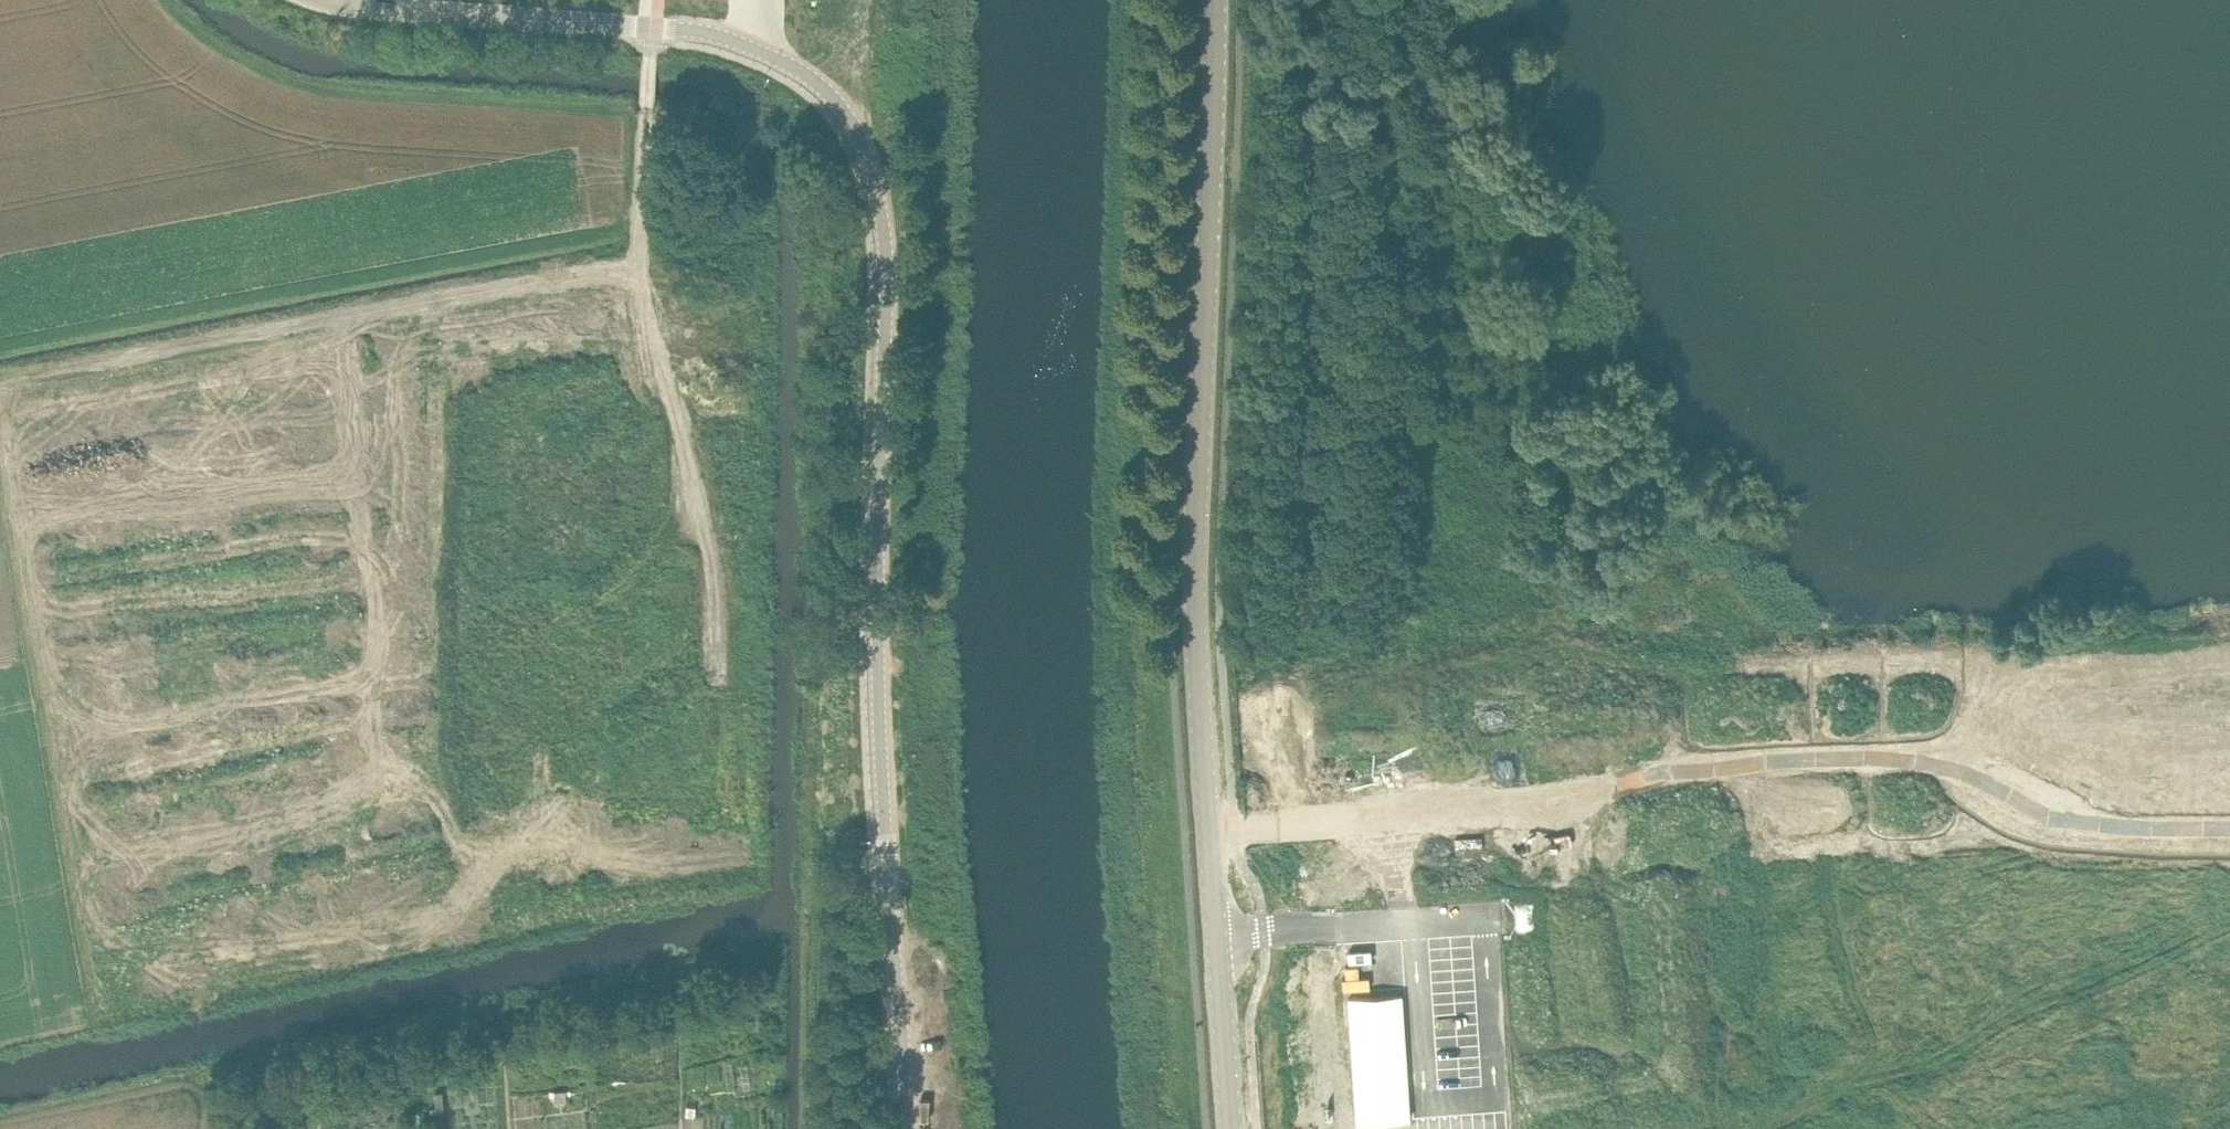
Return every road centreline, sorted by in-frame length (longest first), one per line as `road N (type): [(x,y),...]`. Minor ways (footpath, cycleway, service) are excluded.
road 1 (primary): [(161,728),(659,751),(1313,747),(2229,766)]
road 2 (unclassified): [(1234,1128),(1197,573),(1214,0)]
road 3 (unclassified): [(902,1128),(873,684),(872,192),(848,123),(764,47)]
road 4 (track): [(1477,920),(1521,909),(1560,865),(1597,843),(1981,807),(1978,761)]
road 5 (unclassified): [(764,47),(721,33),(348,0)]
road 6 (track): [(631,270),(653,28)]
road 7 (primary): [(161,728),(0,703)]
road 8 (primary): [(0,748),(161,728)]

